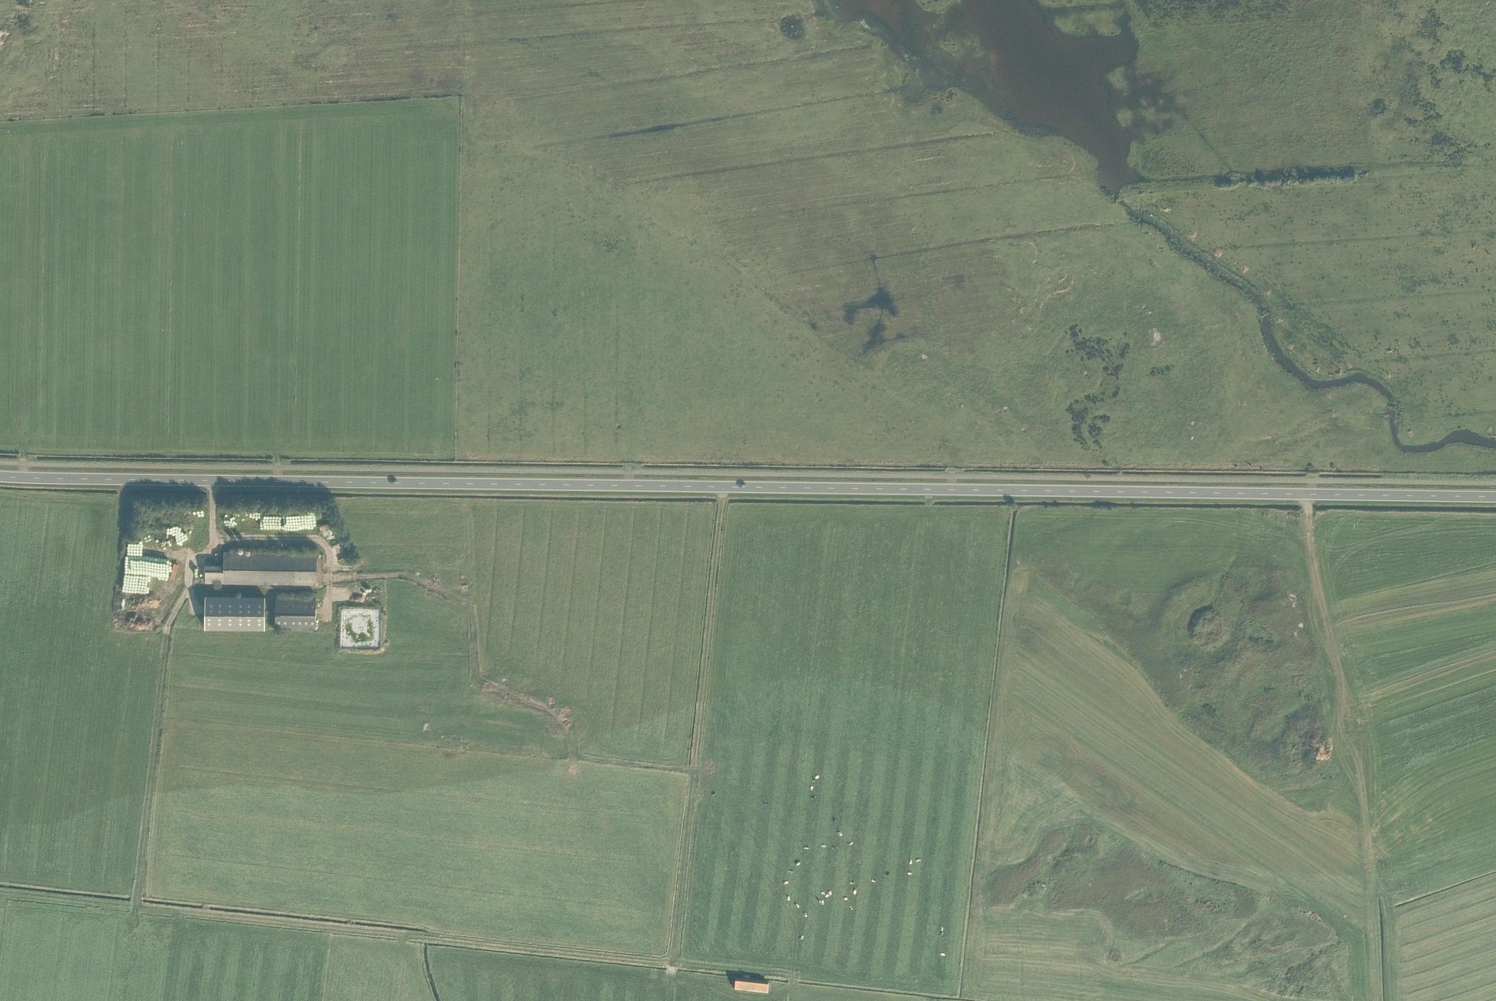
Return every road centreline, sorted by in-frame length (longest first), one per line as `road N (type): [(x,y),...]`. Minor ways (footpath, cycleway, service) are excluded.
road 1 (secondary): [(0,475),(1495,496)]

